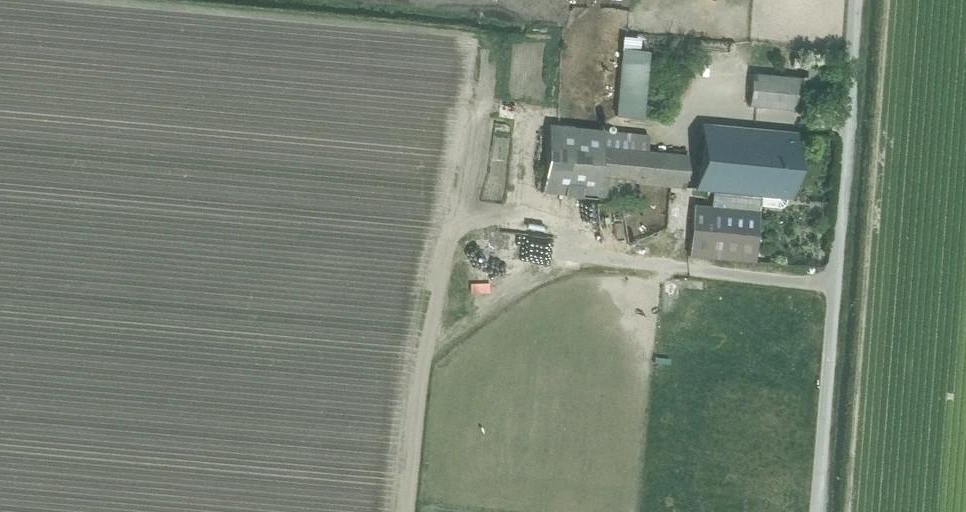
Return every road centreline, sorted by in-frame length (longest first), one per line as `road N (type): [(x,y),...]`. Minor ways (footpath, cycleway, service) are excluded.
road 1 (track): [(409,511),(439,311),(490,288),(523,288),(584,257),(836,285)]
road 2 (unclassified): [(819,511),(856,0)]

